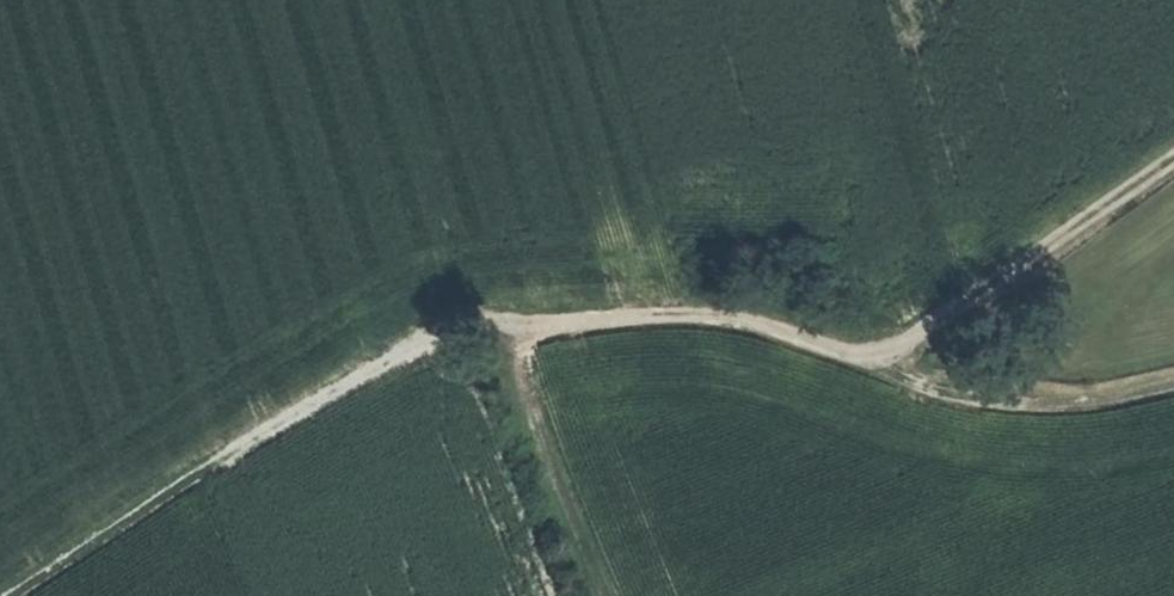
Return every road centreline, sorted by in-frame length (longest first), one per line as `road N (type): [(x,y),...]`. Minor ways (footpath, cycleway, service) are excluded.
road 1 (track): [(432,334),(755,317),(845,353),(884,355),(1173,156)]
road 2 (track): [(432,334),(5,595)]
road 3 (track): [(1173,385),(1080,405),(916,380),(884,355)]

